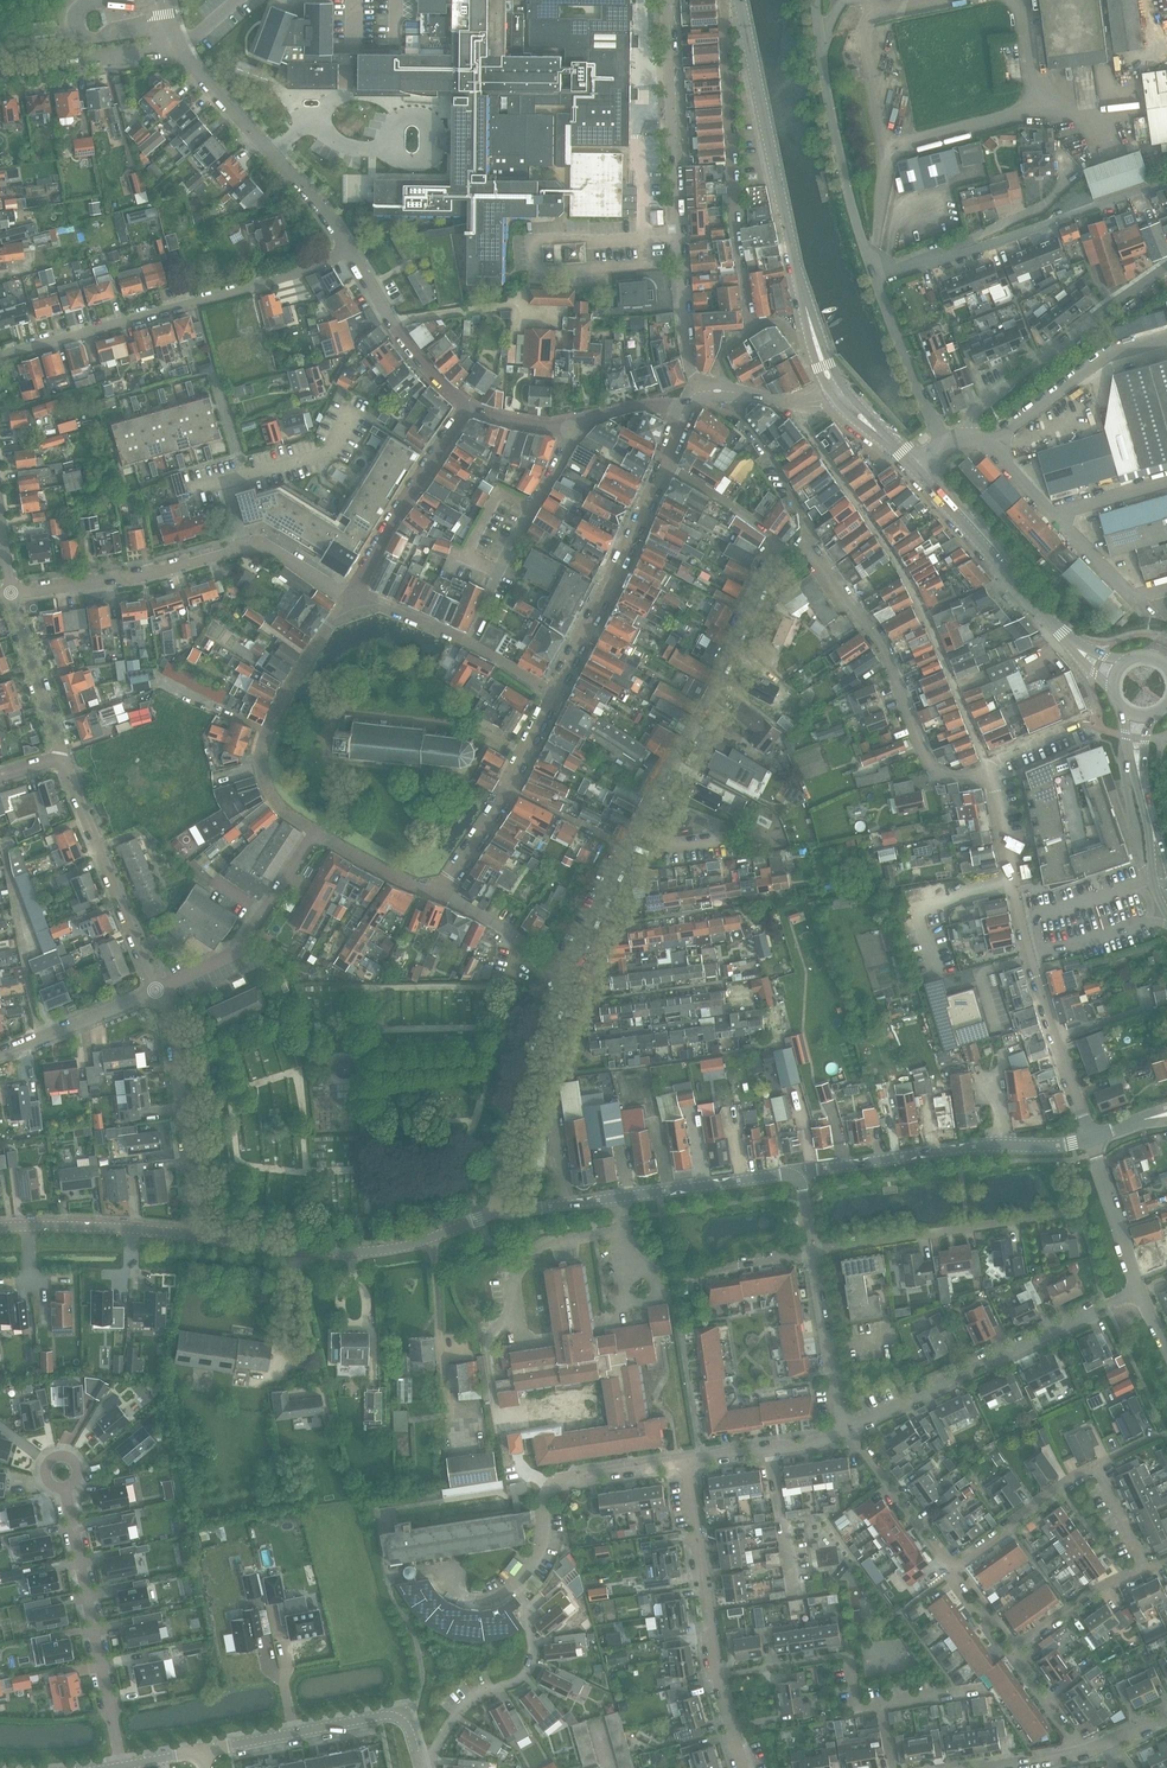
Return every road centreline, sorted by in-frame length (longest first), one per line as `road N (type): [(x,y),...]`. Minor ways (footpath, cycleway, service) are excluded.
road 1 (residential): [(556,971),(580,950),(779,547)]
road 2 (residential): [(953,1566),(1086,1471),(1101,1475),(1141,1566),(1015,1653)]
road 3 (residential): [(987,760),(914,590),(791,402)]
road 4 (secondary): [(836,391),(795,267),(740,0)]
road 5 (unclassified): [(666,0),(685,340),(700,392)]
road 6 (residential): [(1089,1138),(1029,958),(989,770)]
road 7 (residential): [(347,248),(292,275),(0,355)]
road 8 (residential): [(11,592),(144,576),(255,544),(348,599)]
road 9 (residential): [(989,770),(938,772),(873,635),(812,554),(779,547)]
road 10 (residential): [(686,1459),(566,1477),(545,1492),(540,1543),(515,1587),(477,1601),(445,1583)]
road 11 (residential): [(848,1428),(1139,1291)]
road 12 (tertiary): [(503,1209),(409,1245),(352,1253),(194,1235)]
road 13 (residential): [(744,1767),(719,1684),(686,1459)]
road 14 (residential): [(683,413),(554,693)]
road 15 (residential): [(875,279),(1166,181)]
road 16 (tertiary): [(503,1209),(799,1171)]
road 17 (tertiary): [(799,1171),(1089,1138)]
road 18 (unclassified): [(875,279),(847,187),(817,0)]
road 19 (residential): [(121,1766),(65,1486)]
road 20 (residential): [(314,831),(273,799),(261,748),(286,692),(348,599)]
road 21 (residential): [(347,248),(178,44)]
road 22 (residential): [(971,437),(980,408),(1166,266)]
road 23 (residential): [(799,1171),(835,1402),(848,1428)]
road 24 (residential): [(199,1752),(388,1715),(411,1730),(422,1767)]
road 25 (residential): [(156,990),(62,756)]
road 26 (residential): [(194,1235),(175,1051),(156,990)]
road 27 (residential): [(470,643),(570,426)]
road 28 (residential): [(554,693),(493,812),(439,894)]
road 29 (residential): [(156,990),(237,949),(314,831)]
road 30 (secondary): [(1070,643),(916,471)]
road 31 (residential): [(356,588),(467,406)]
road 32 (unclassified): [(987,443),(1110,353),(1166,336)]
road 33 (residential): [(467,406),(416,354),(347,248)]
road 34 (tertiary): [(194,1235),(0,1227)]
road 35 (residential): [(0,70),(178,44)]
road 36 (residential): [(944,445),(875,279)]
road 37 (residential): [(507,1142),(557,996),(556,971)]
road 38 (residential): [(953,1566),(848,1428)]
road 39 (residential): [(62,756),(11,592)]
road 40 (residential): [(0,1054),(156,990)]
road 41 (residential): [(848,1428),(820,1440),(686,1459)]
road 42 (residential): [(1139,1291),(1089,1138)]
road 43 (residential): [(556,971),(503,928),(439,894)]
road 44 (residential): [(439,894),(314,831)]
road 45 (residential): [(470,643),(356,588)]

